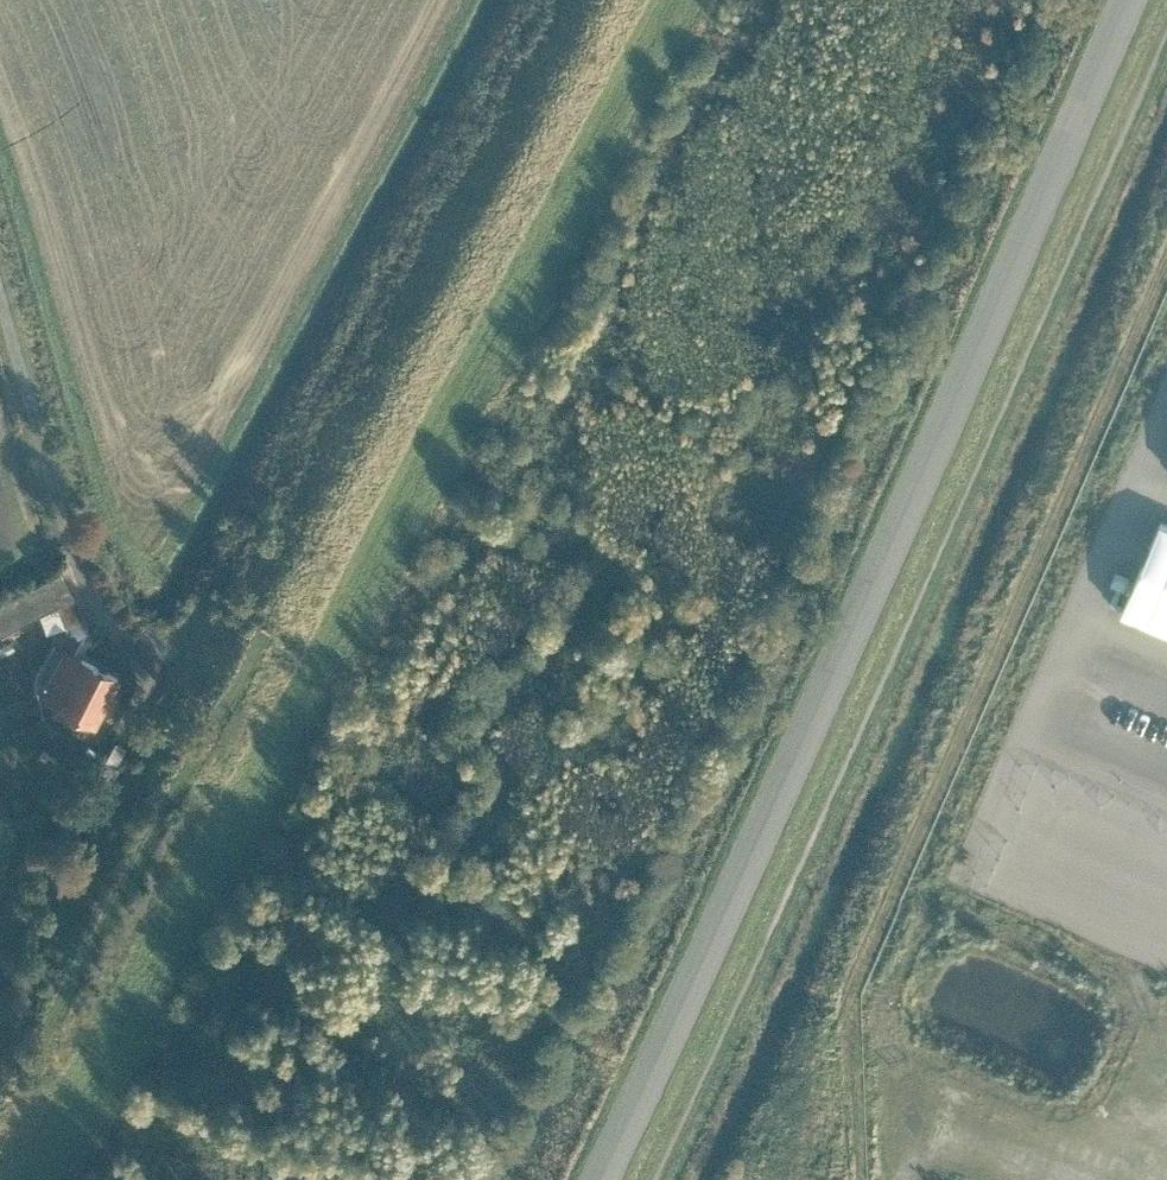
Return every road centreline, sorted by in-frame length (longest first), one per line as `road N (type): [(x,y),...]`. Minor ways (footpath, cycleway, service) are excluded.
road 1 (unclassified): [(596,1179),(851,635),(1126,0)]

